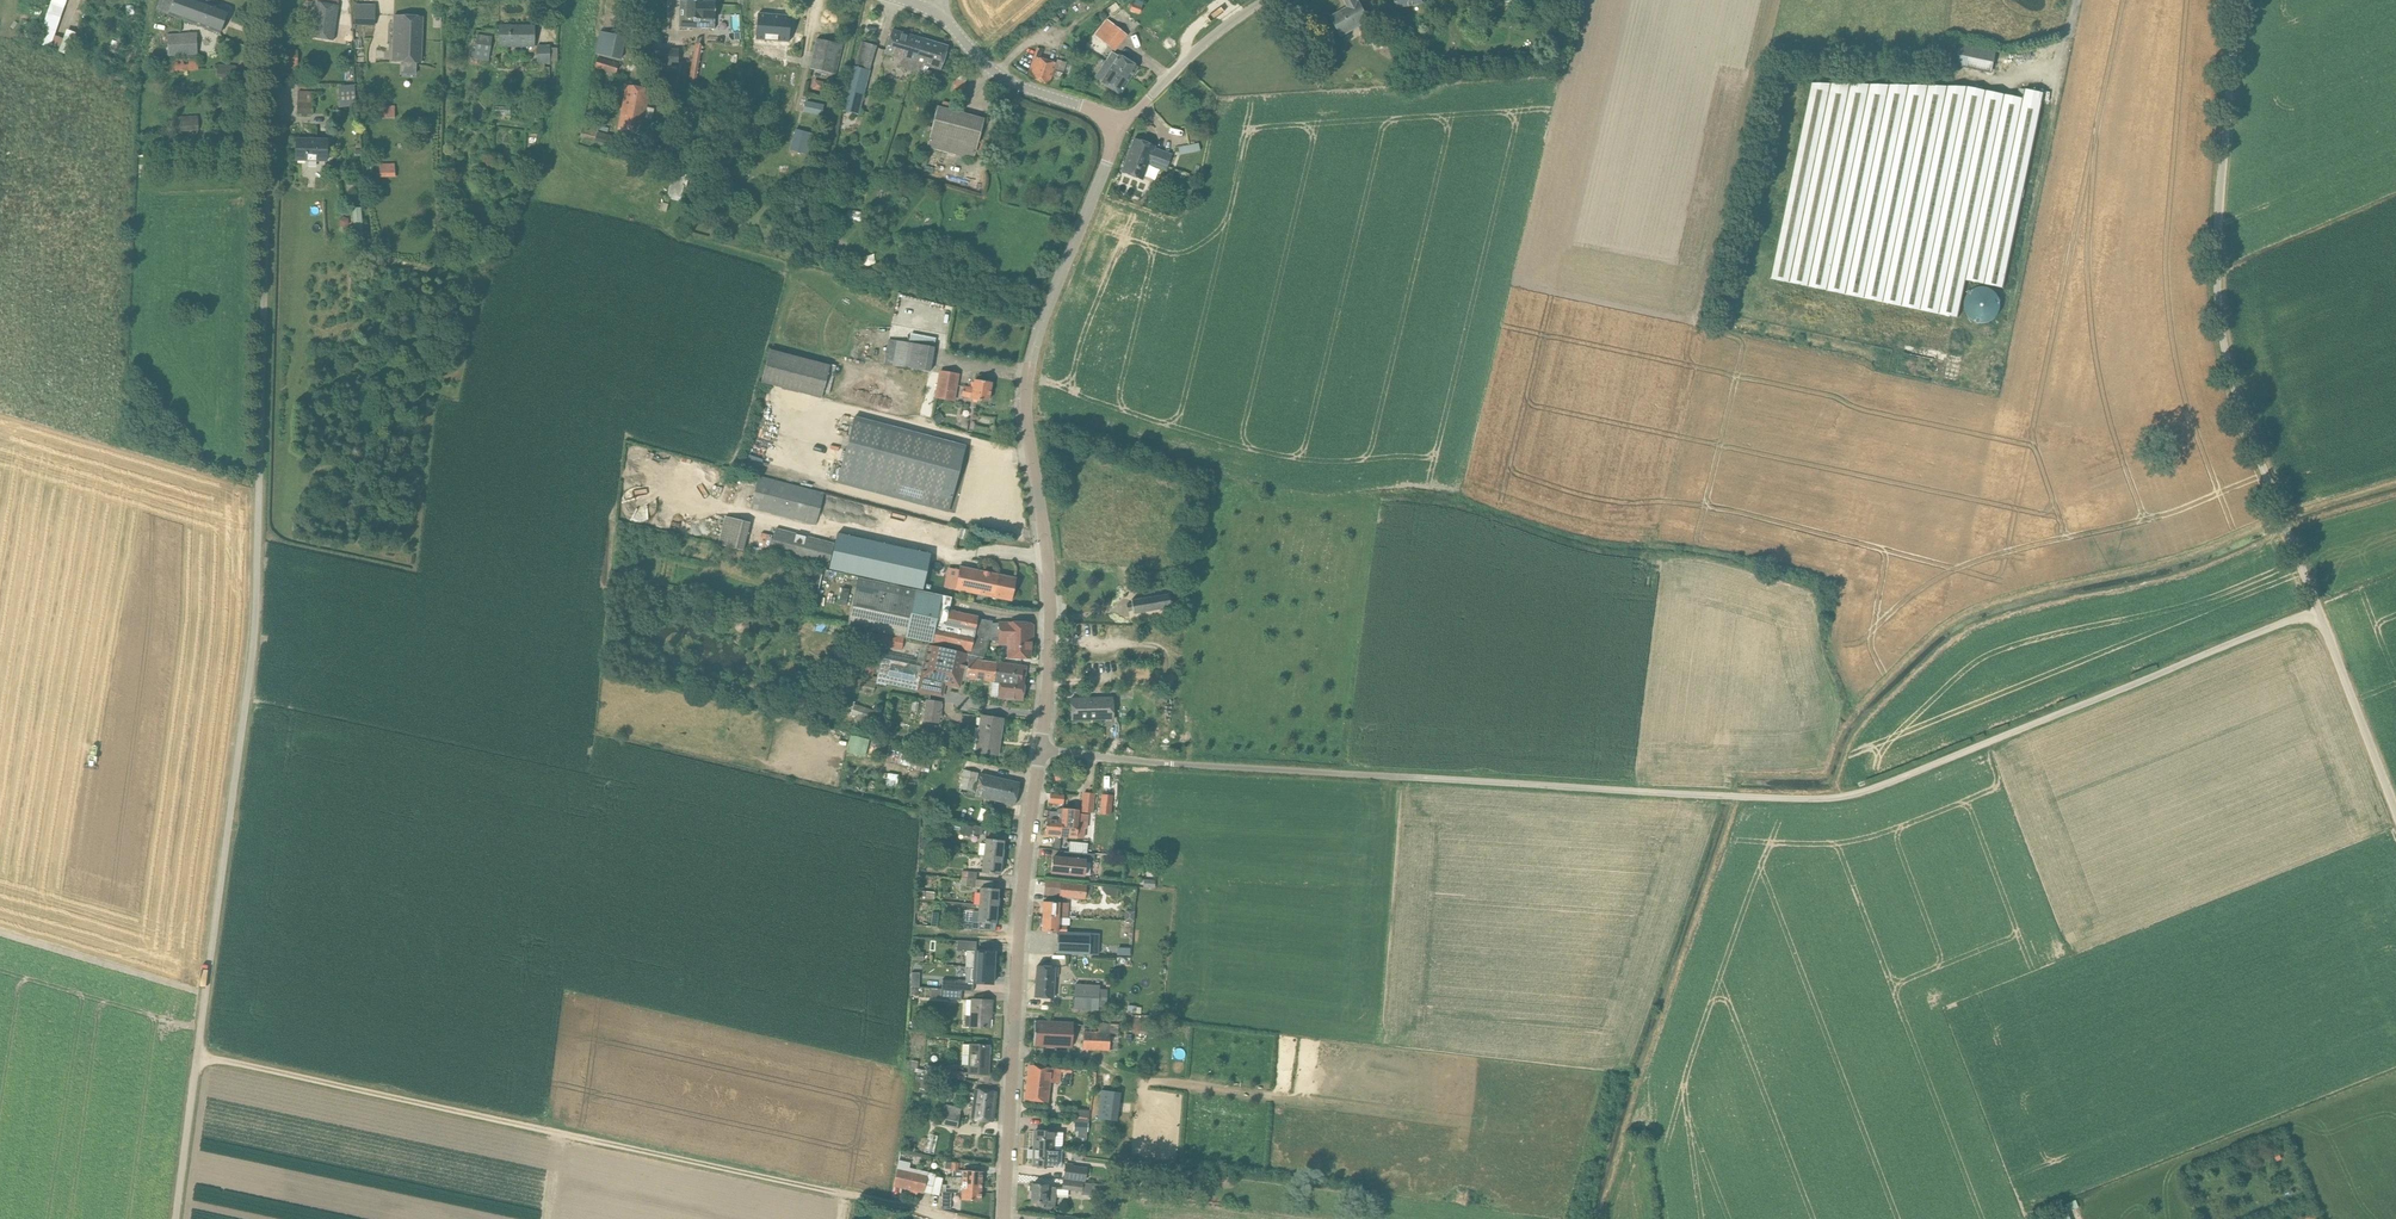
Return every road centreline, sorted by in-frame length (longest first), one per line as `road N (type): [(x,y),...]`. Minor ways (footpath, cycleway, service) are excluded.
road 1 (unclassified): [(2318,615),(1828,797),(1035,747)]
road 2 (unclassified): [(176,1218),(245,669),(272,0)]
road 3 (track): [(197,1056),(933,1218)]
road 4 (tertiary): [(1035,747),(1046,604),(1023,386),(1037,325),(1121,123)]
road 5 (unclassified): [(2318,615),(2223,347),(2218,262),(2241,0)]
road 6 (tertiary): [(1003,1218),(1035,747)]
road 7 (tertiary): [(1121,123),(1016,84),(939,13)]
road 8 (unclassified): [(2395,813),(2318,615)]
road 9 (unclassified): [(1121,123),(1203,44),(1267,0)]

